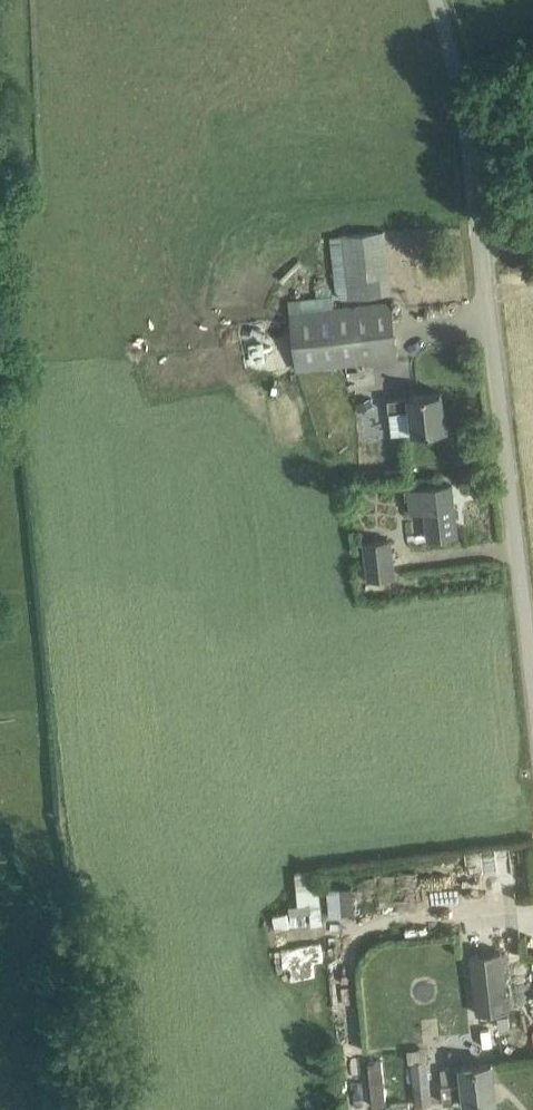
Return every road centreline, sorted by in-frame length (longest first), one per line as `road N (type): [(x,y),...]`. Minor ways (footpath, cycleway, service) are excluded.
road 1 (unclassified): [(532,666),(482,247),(428,0)]

